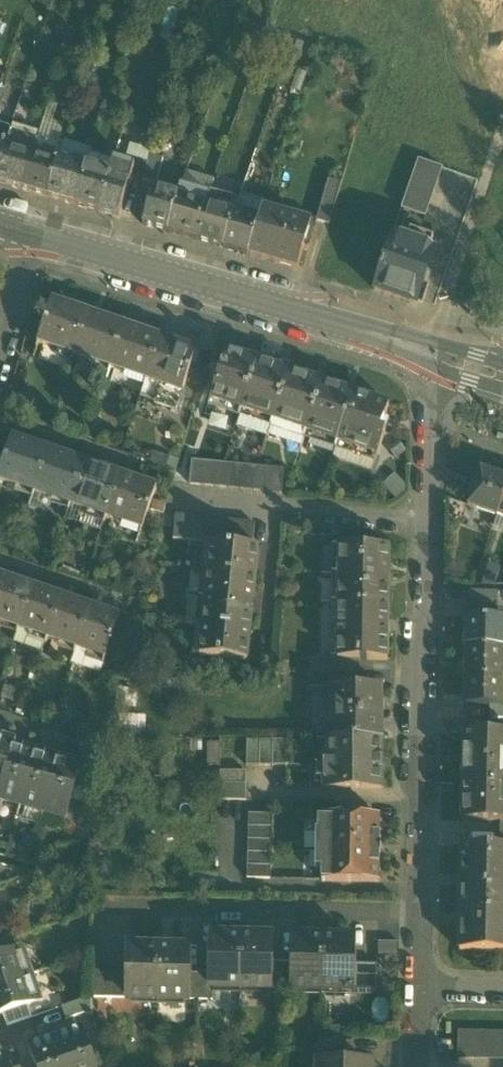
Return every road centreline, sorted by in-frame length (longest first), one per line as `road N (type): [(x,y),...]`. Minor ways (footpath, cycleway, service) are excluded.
road 1 (residential): [(446,358),(430,412),(424,529),(417,989)]
road 2 (tertiary): [(30,234),(446,358)]
road 3 (track): [(502,130),(445,301),(446,358)]

